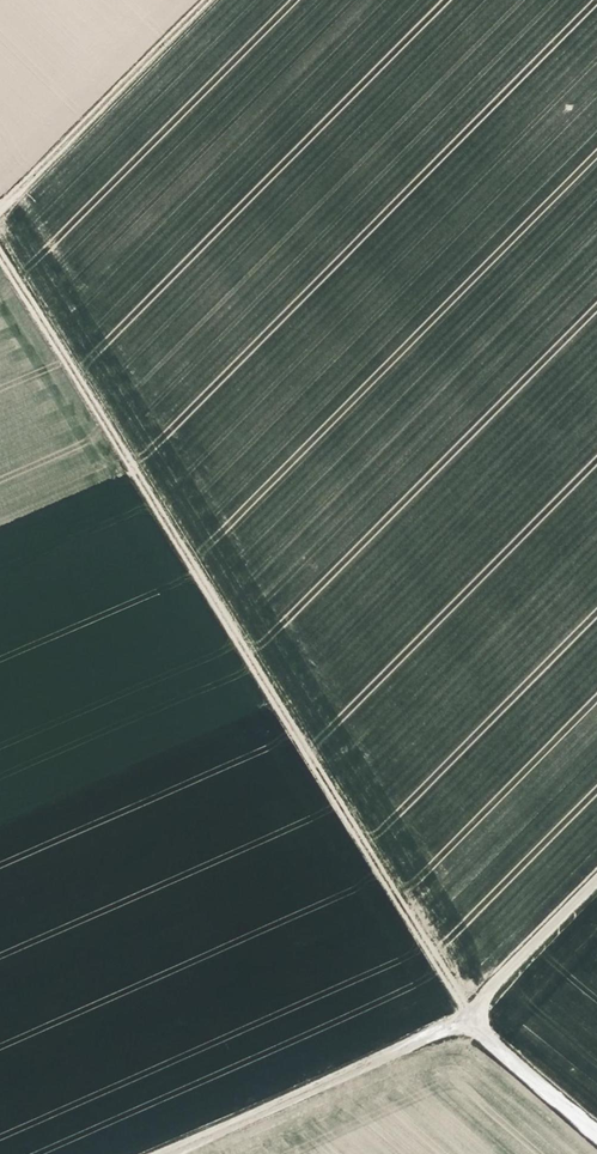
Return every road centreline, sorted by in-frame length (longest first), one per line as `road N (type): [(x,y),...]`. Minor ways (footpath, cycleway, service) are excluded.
road 1 (track): [(596,1129),(468,1019),(0,255)]
road 2 (track): [(596,888),(468,1019),(162,1153)]
road 3 (track): [(0,207),(207,0)]

